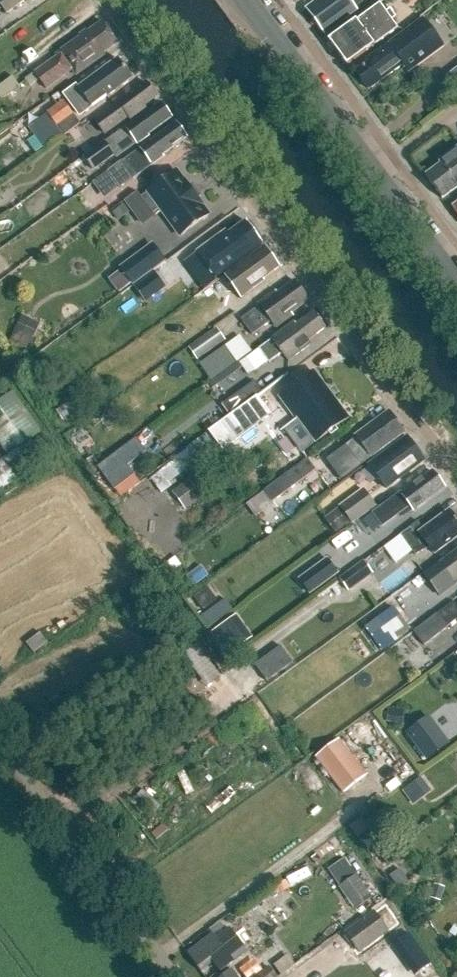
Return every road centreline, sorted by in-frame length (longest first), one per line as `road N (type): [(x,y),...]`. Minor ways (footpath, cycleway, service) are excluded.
road 1 (unclassified): [(456,472),(109,0)]
road 2 (secondary): [(456,290),(234,0)]
road 3 (unclassified): [(0,739),(176,976)]

